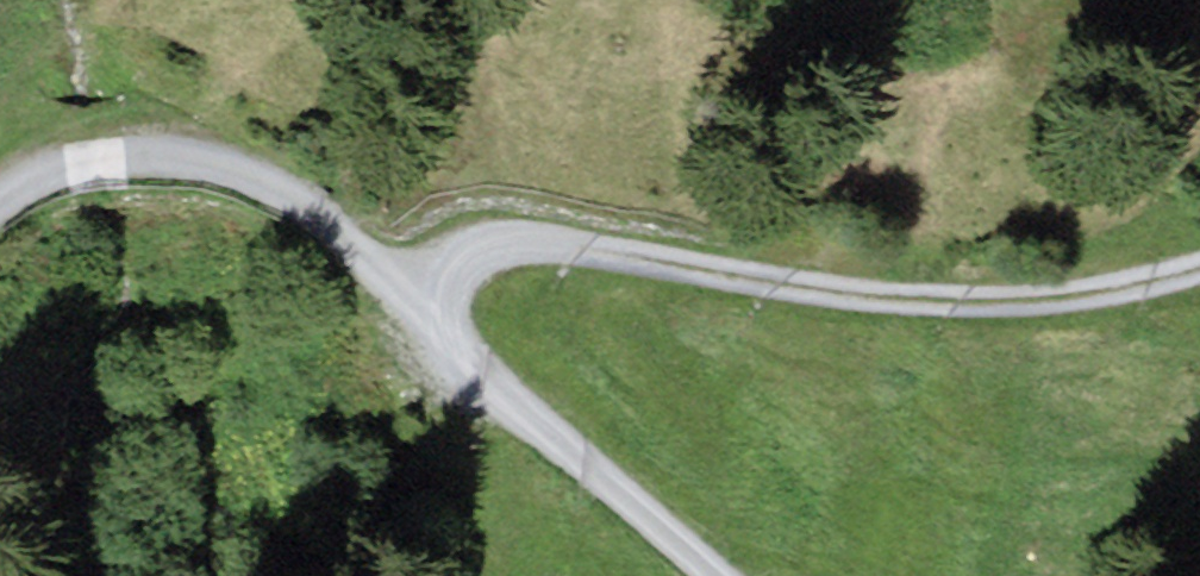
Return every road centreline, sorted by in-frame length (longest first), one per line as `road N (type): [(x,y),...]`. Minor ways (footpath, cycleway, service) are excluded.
road 1 (track): [(0,197),(35,170),(167,146),(302,197),(723,575)]
road 2 (track): [(428,311),(481,234),(1030,303),(1199,262)]

